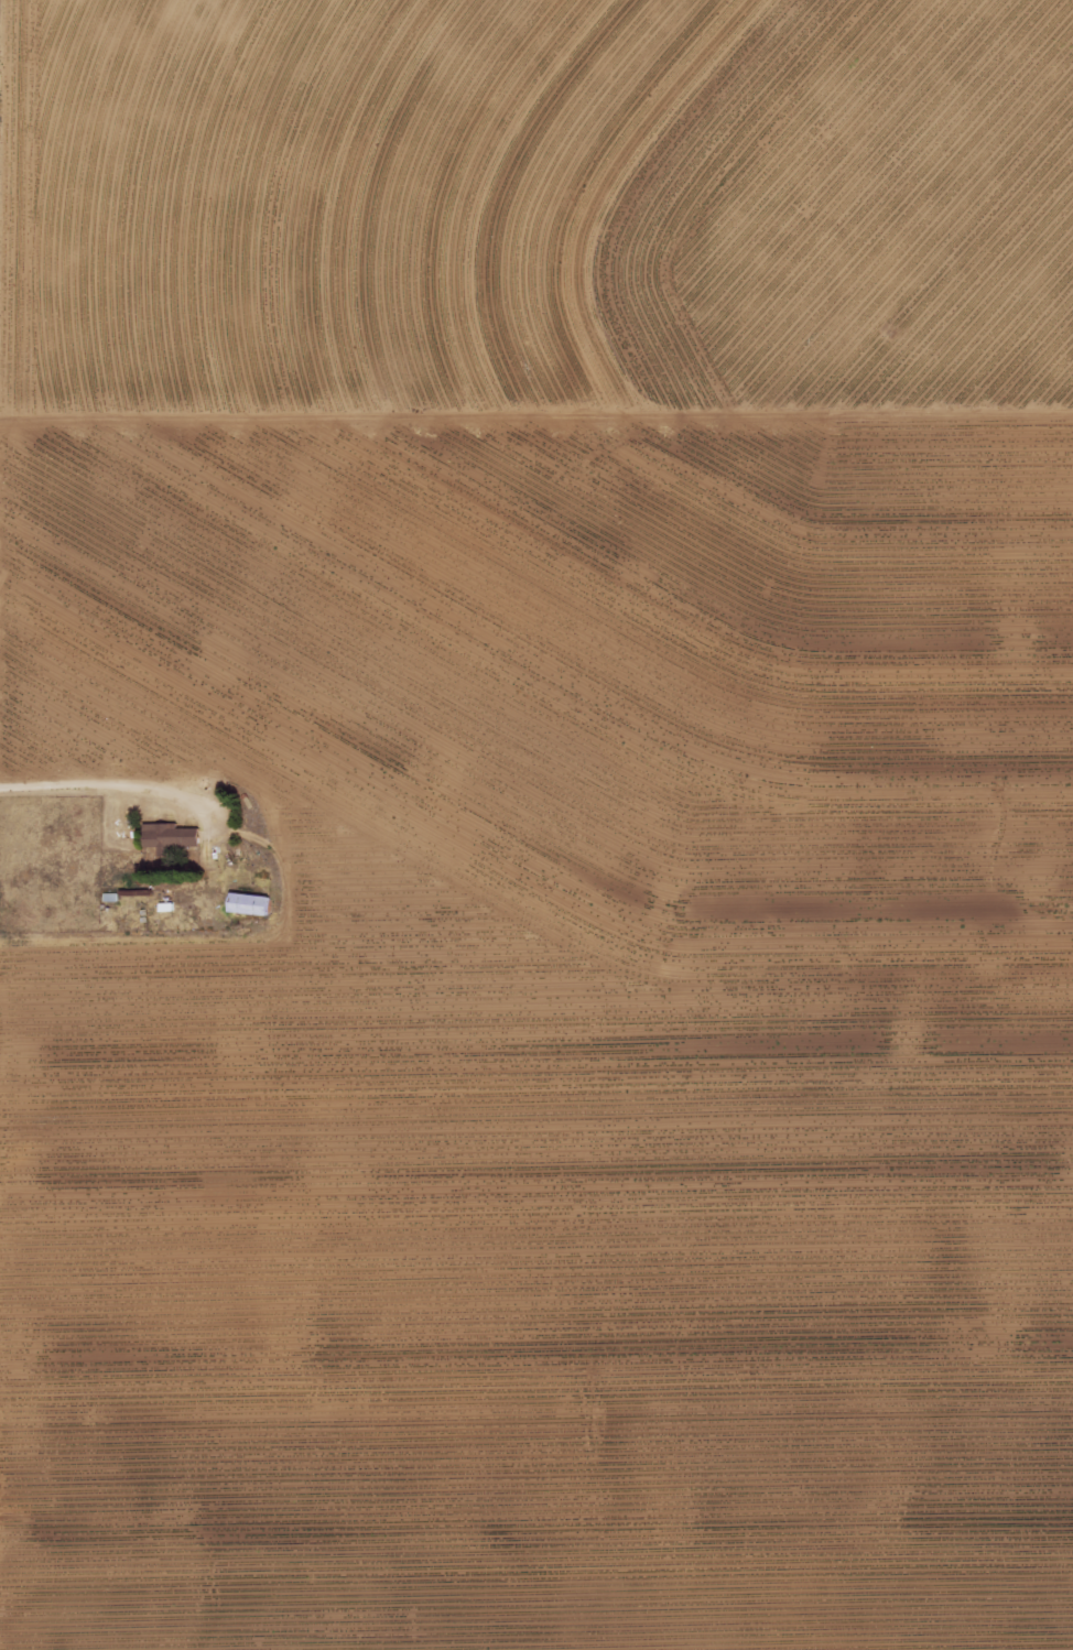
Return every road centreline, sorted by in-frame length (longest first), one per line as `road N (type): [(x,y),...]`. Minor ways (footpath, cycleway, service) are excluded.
road 1 (residential): [(0,416),(1072,418)]

